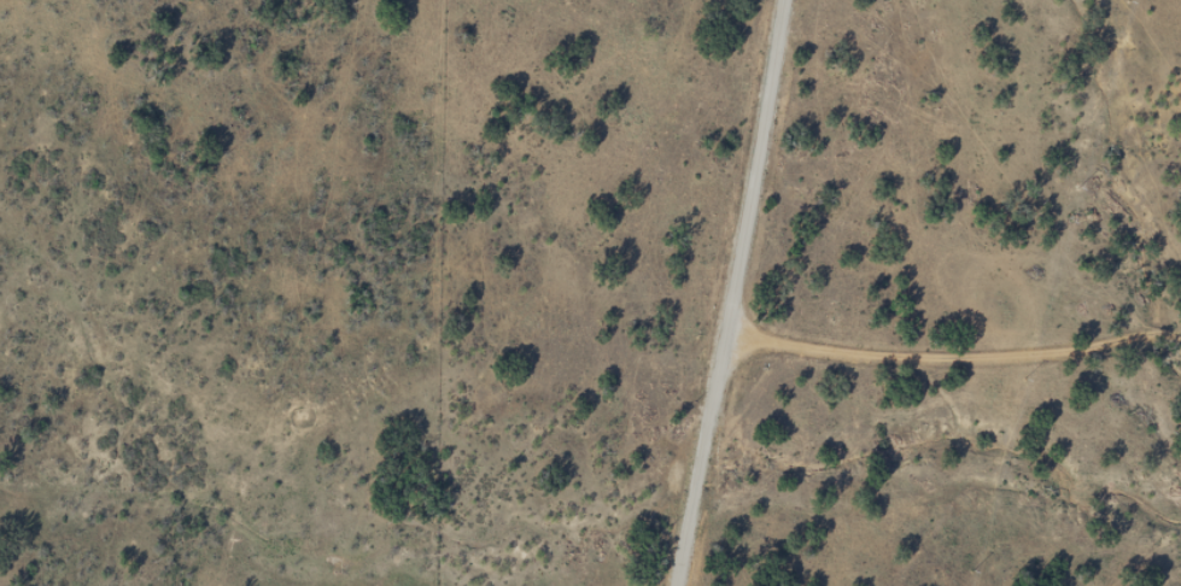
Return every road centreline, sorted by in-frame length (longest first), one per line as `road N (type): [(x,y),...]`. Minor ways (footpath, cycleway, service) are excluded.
road 1 (residential): [(679,585),(786,0)]

